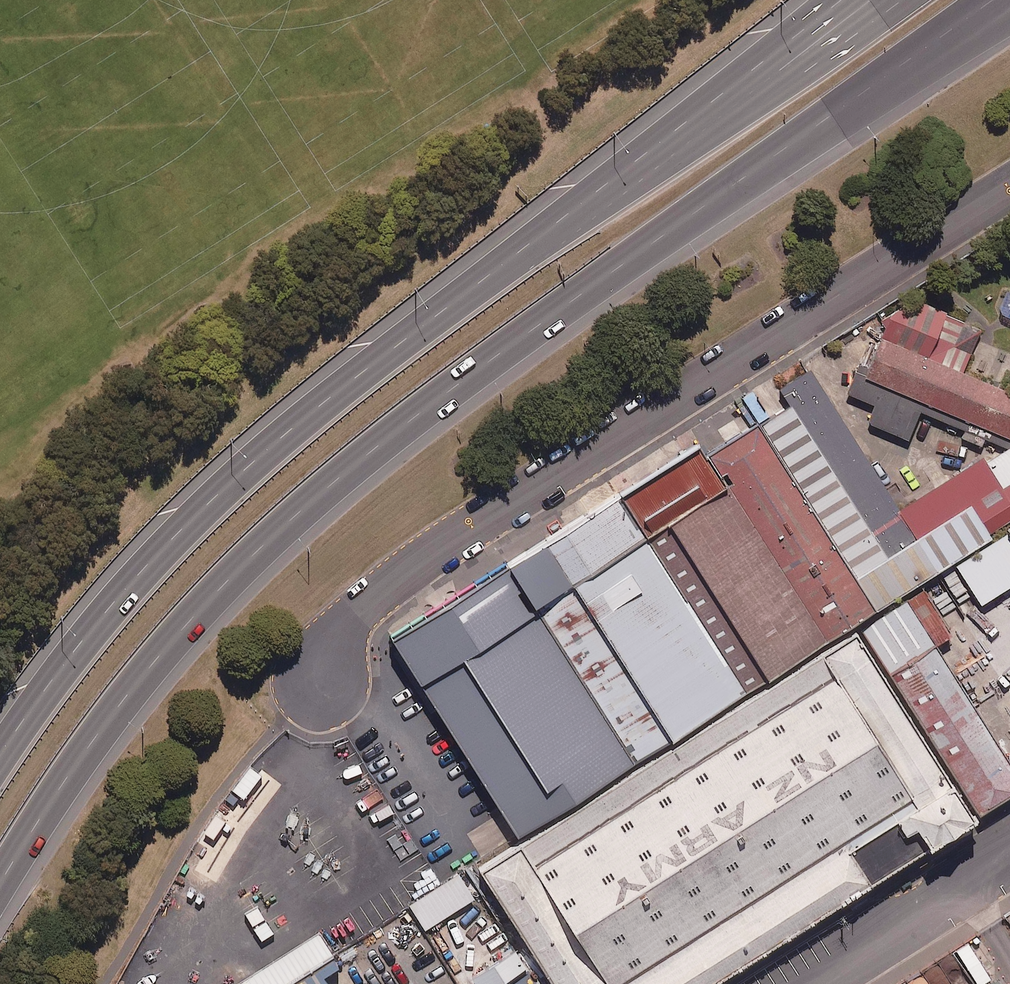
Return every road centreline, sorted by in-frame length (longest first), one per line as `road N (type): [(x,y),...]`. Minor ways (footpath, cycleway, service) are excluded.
road 1 (motorway): [(868,90),(520,337),(284,523),(133,685),(0,884)]
road 2 (residential): [(1009,184),(370,598),(342,632),(323,682)]
road 3 (motorway): [(0,753),(95,626),(214,496),(468,290)]
road 4 (motorway): [(468,290),(902,0)]
road 5 (motorway): [(468,290),(840,0)]
road 6 (residential): [(819,983),(1009,865)]
road 7 (motorway): [(1009,22),(951,59),(868,90)]
road 8 (motorway): [(993,0),(868,90)]

